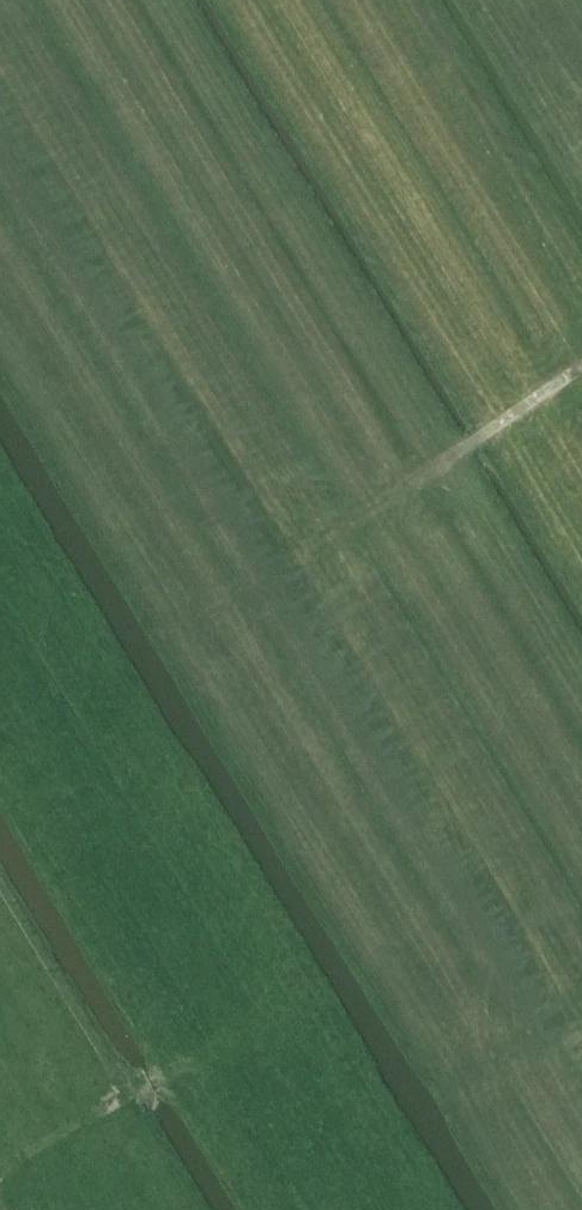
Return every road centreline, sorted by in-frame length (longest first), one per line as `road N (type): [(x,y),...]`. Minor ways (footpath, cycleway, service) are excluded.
road 1 (track): [(0,881),(121,1080),(122,1096),(108,1114),(0,1181)]
road 2 (track): [(581,366),(454,455)]

